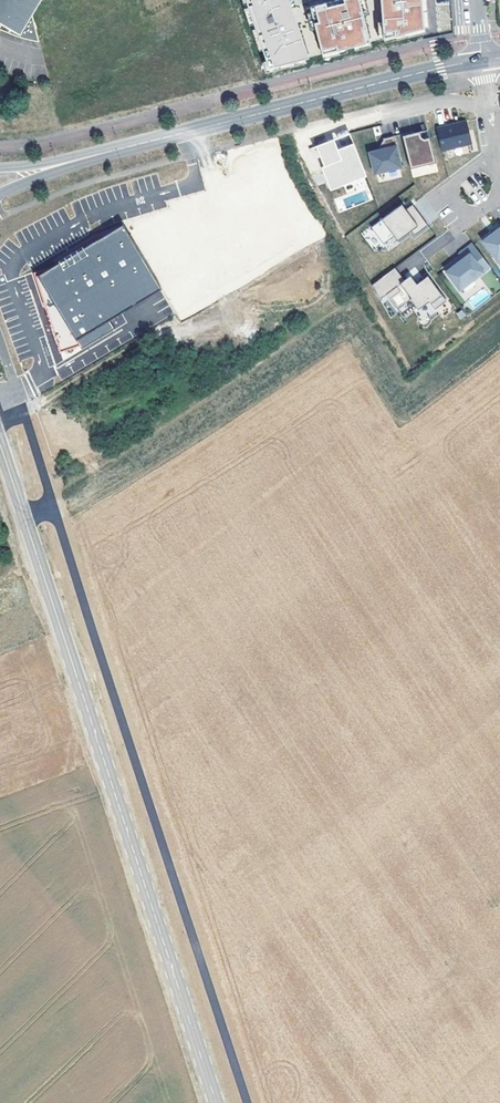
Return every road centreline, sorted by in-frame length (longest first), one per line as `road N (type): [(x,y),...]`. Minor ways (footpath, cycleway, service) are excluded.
road 1 (secondary): [(0,444),(216,1102)]
road 2 (tertiary): [(482,60),(47,168)]
road 3 (residential): [(499,191),(465,216),(447,201),(454,181),(486,160)]

